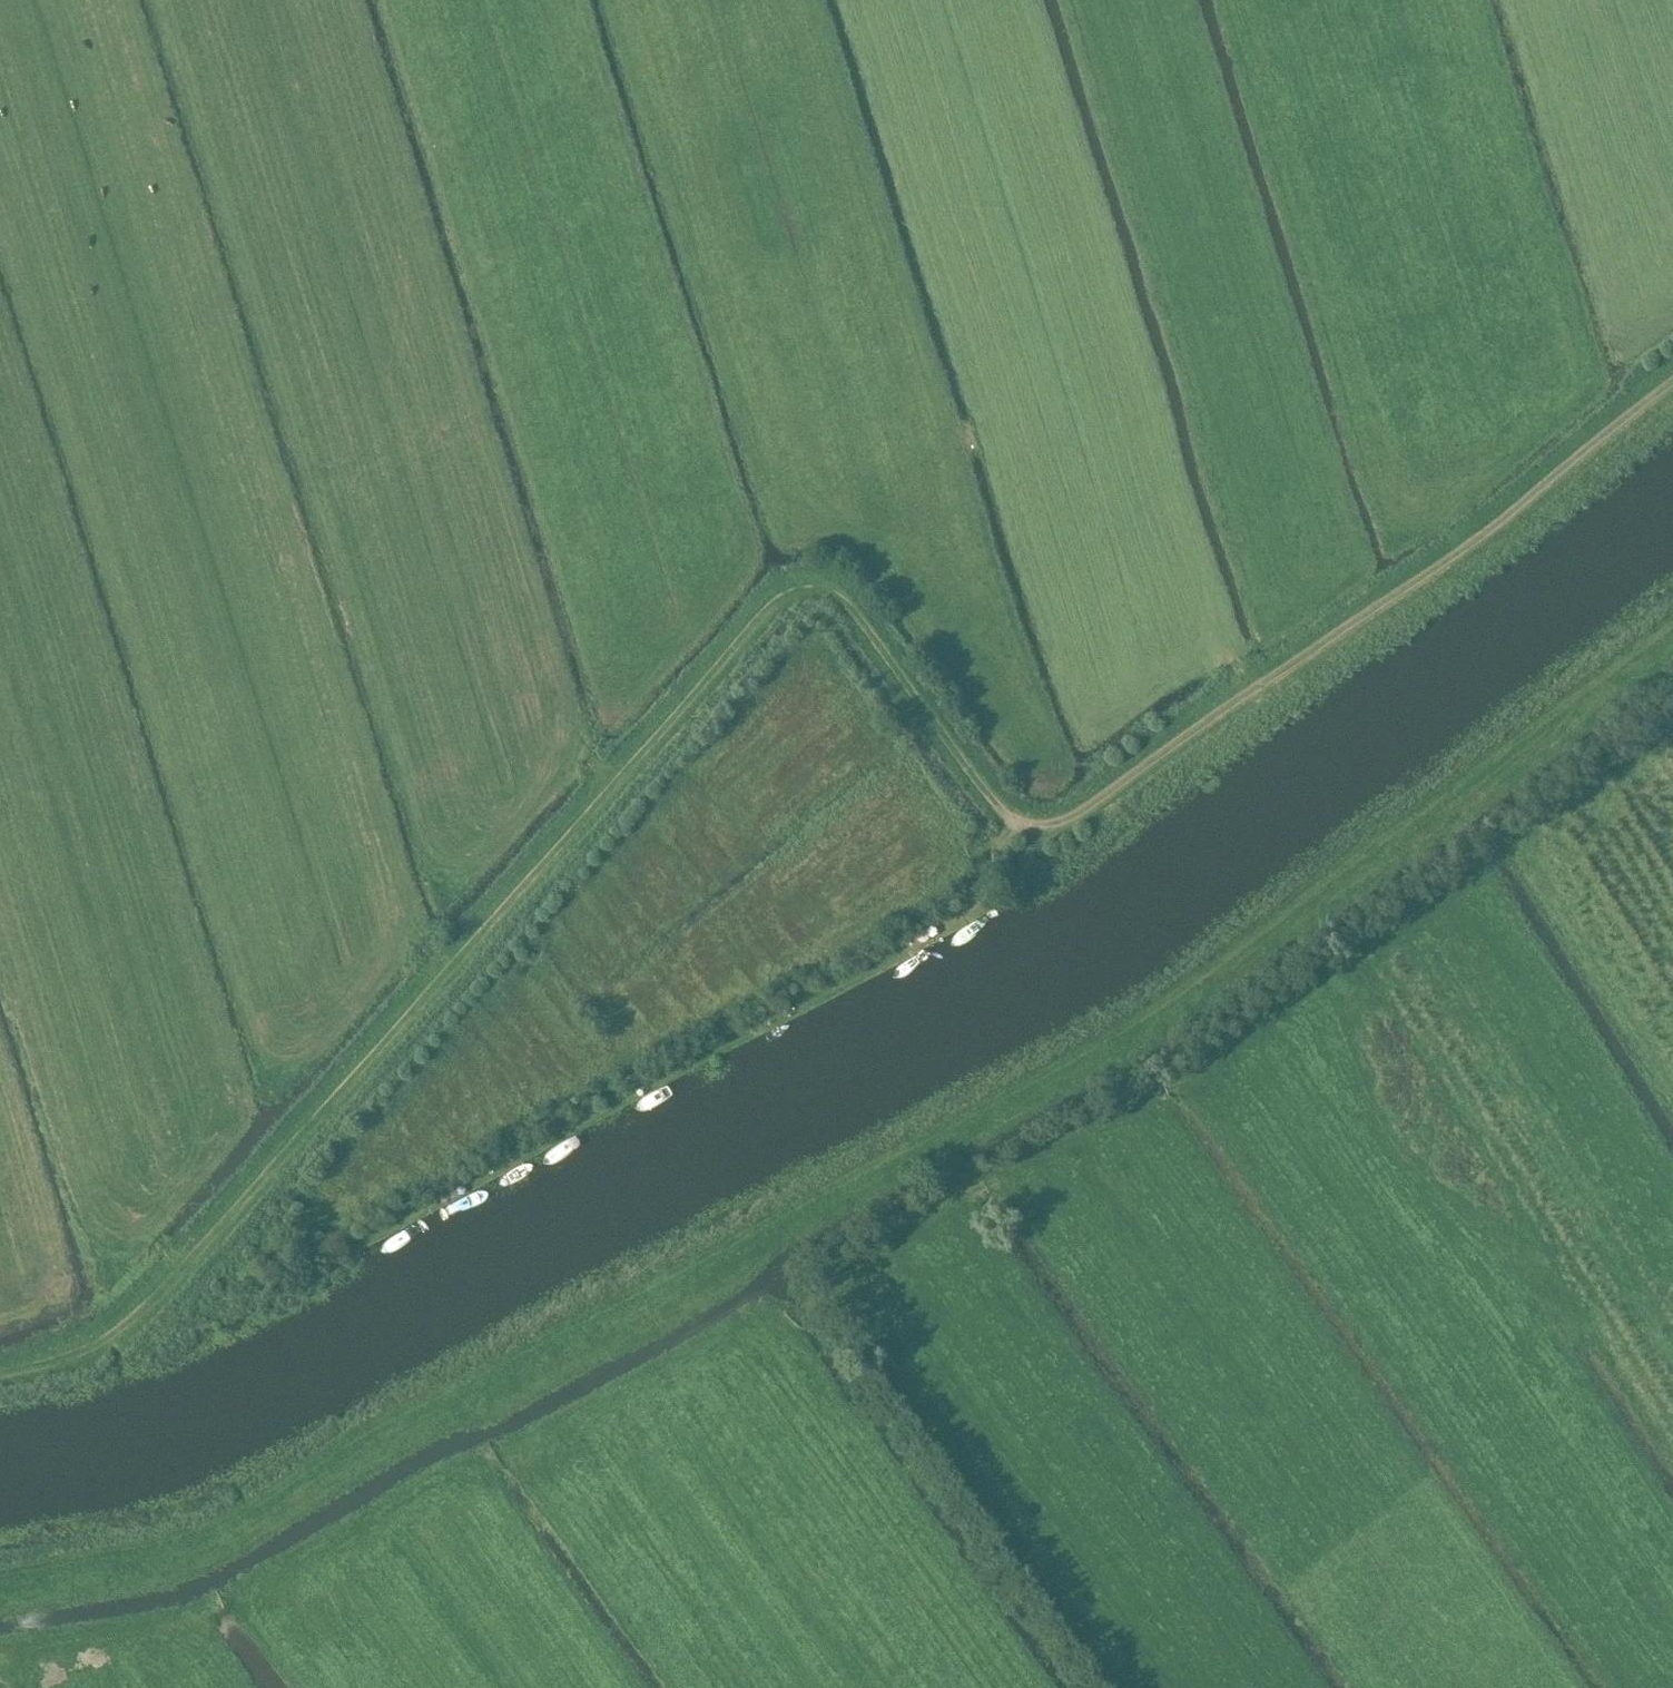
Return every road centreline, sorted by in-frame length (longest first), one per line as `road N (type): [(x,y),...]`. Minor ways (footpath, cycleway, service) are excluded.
road 1 (track): [(0,1374),(94,1346),(154,1298),(777,598),(801,590),(844,602),(996,805),(1034,825),(1055,823),(1440,564),(1672,380)]

